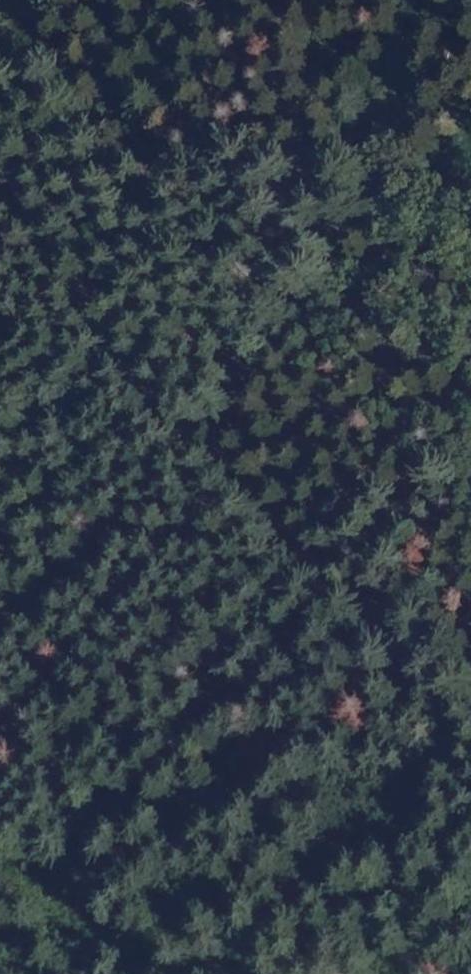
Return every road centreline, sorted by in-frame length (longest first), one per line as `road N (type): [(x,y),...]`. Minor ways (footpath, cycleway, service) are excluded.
road 1 (track): [(0,179),(172,429),(470,689)]

